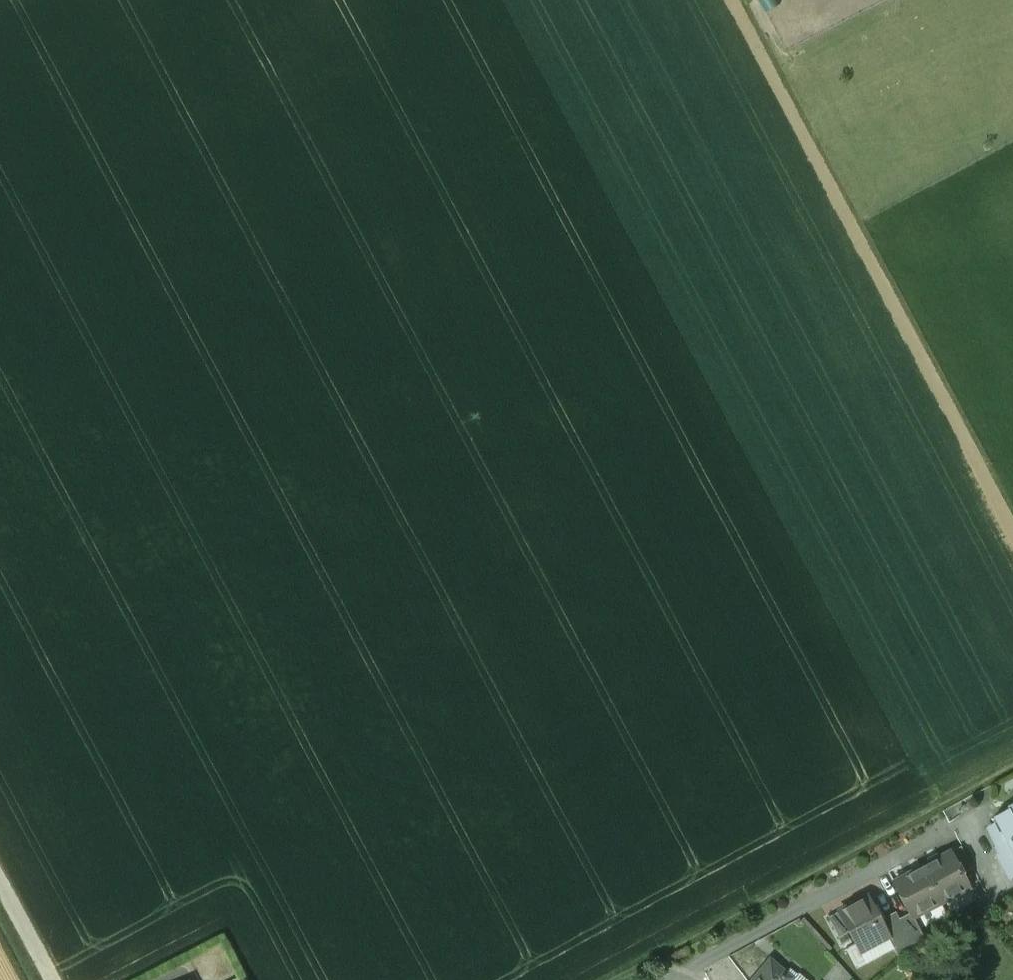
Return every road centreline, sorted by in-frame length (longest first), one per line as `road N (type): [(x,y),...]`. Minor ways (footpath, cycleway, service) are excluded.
road 1 (track): [(1012,764),(607,979)]

